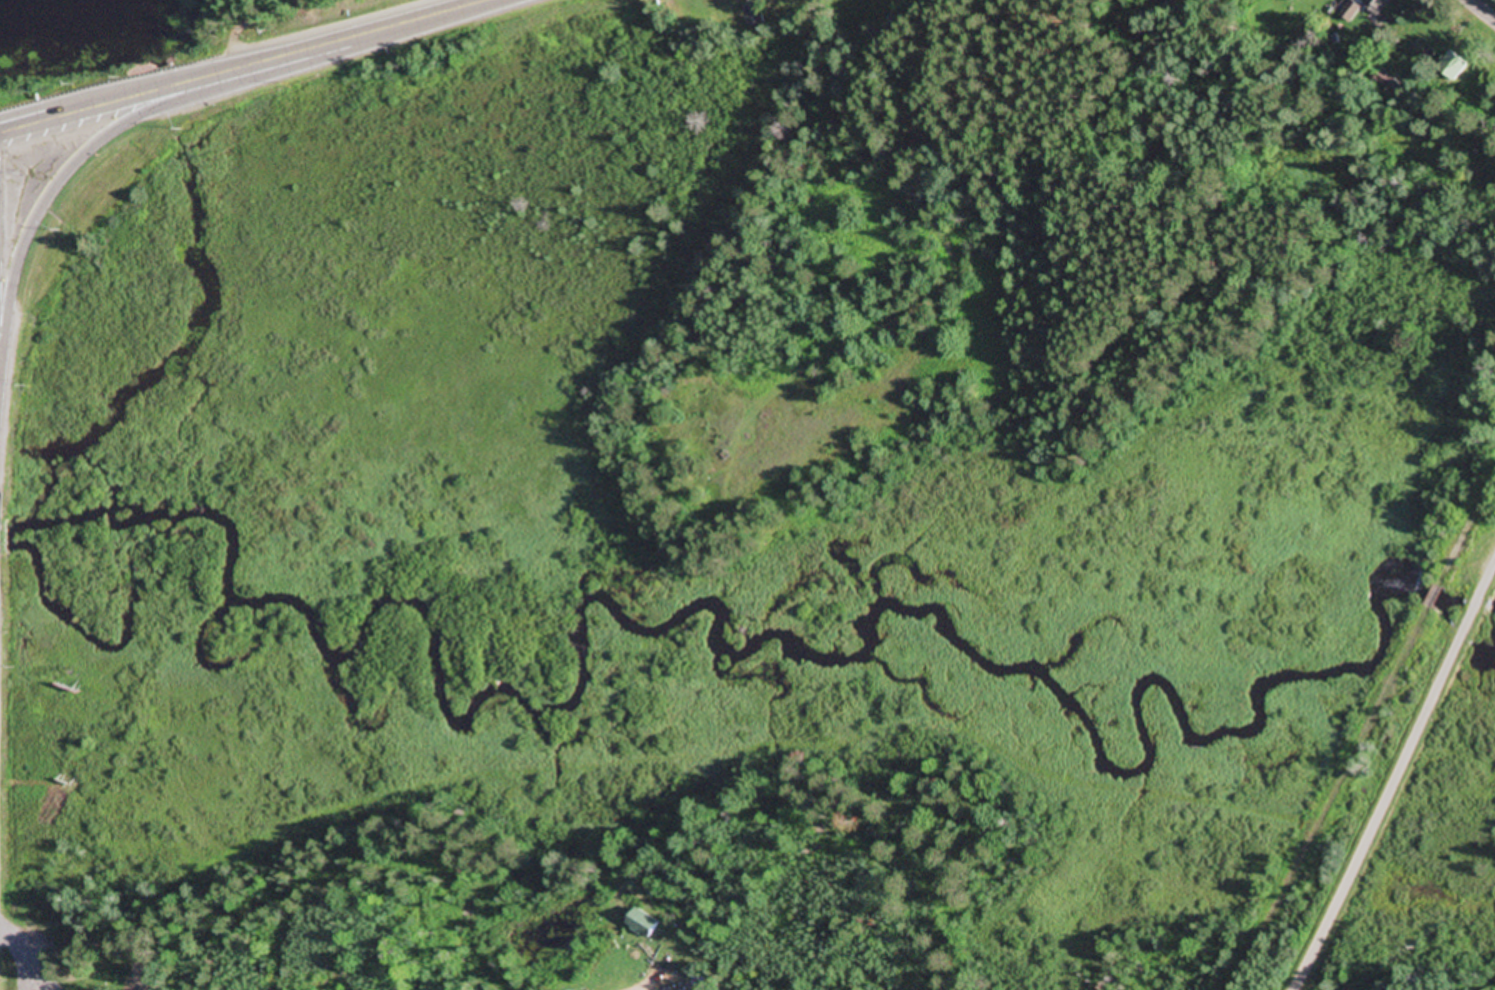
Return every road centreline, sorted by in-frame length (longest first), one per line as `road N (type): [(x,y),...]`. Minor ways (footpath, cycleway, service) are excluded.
road 1 (primary): [(0,389),(20,263),(67,176),(132,121),(232,74)]
road 2 (residential): [(1294,989),(1469,621)]
road 3 (primary): [(232,74),(498,0)]
road 4 (primary): [(232,74),(0,136)]

